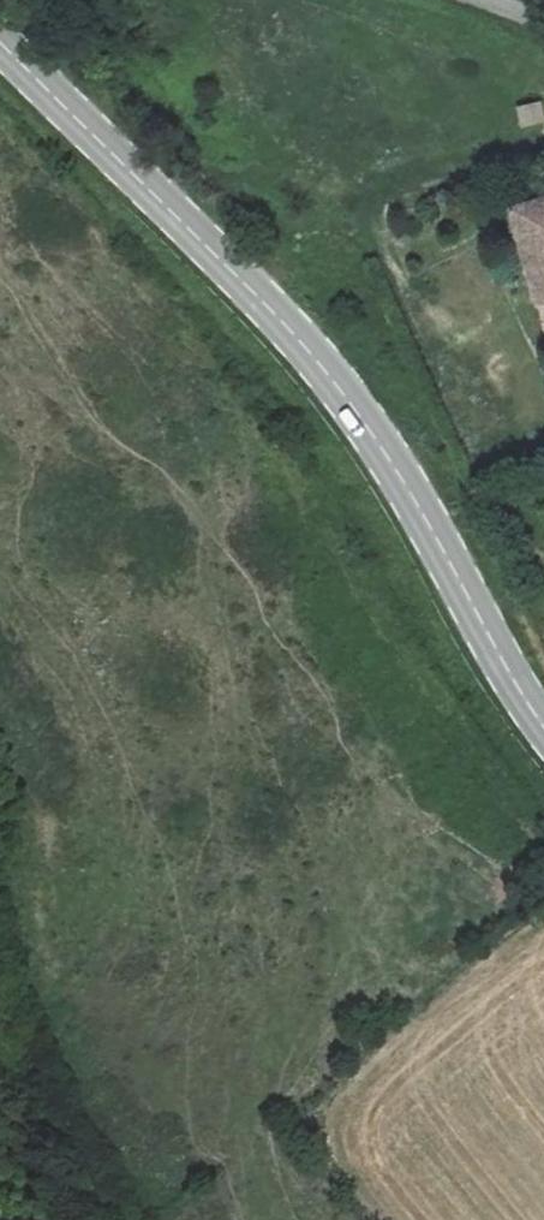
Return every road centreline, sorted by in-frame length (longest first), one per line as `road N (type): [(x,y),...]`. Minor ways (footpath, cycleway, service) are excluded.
road 1 (secondary): [(0,42),(306,347),(404,484),(543,726)]

